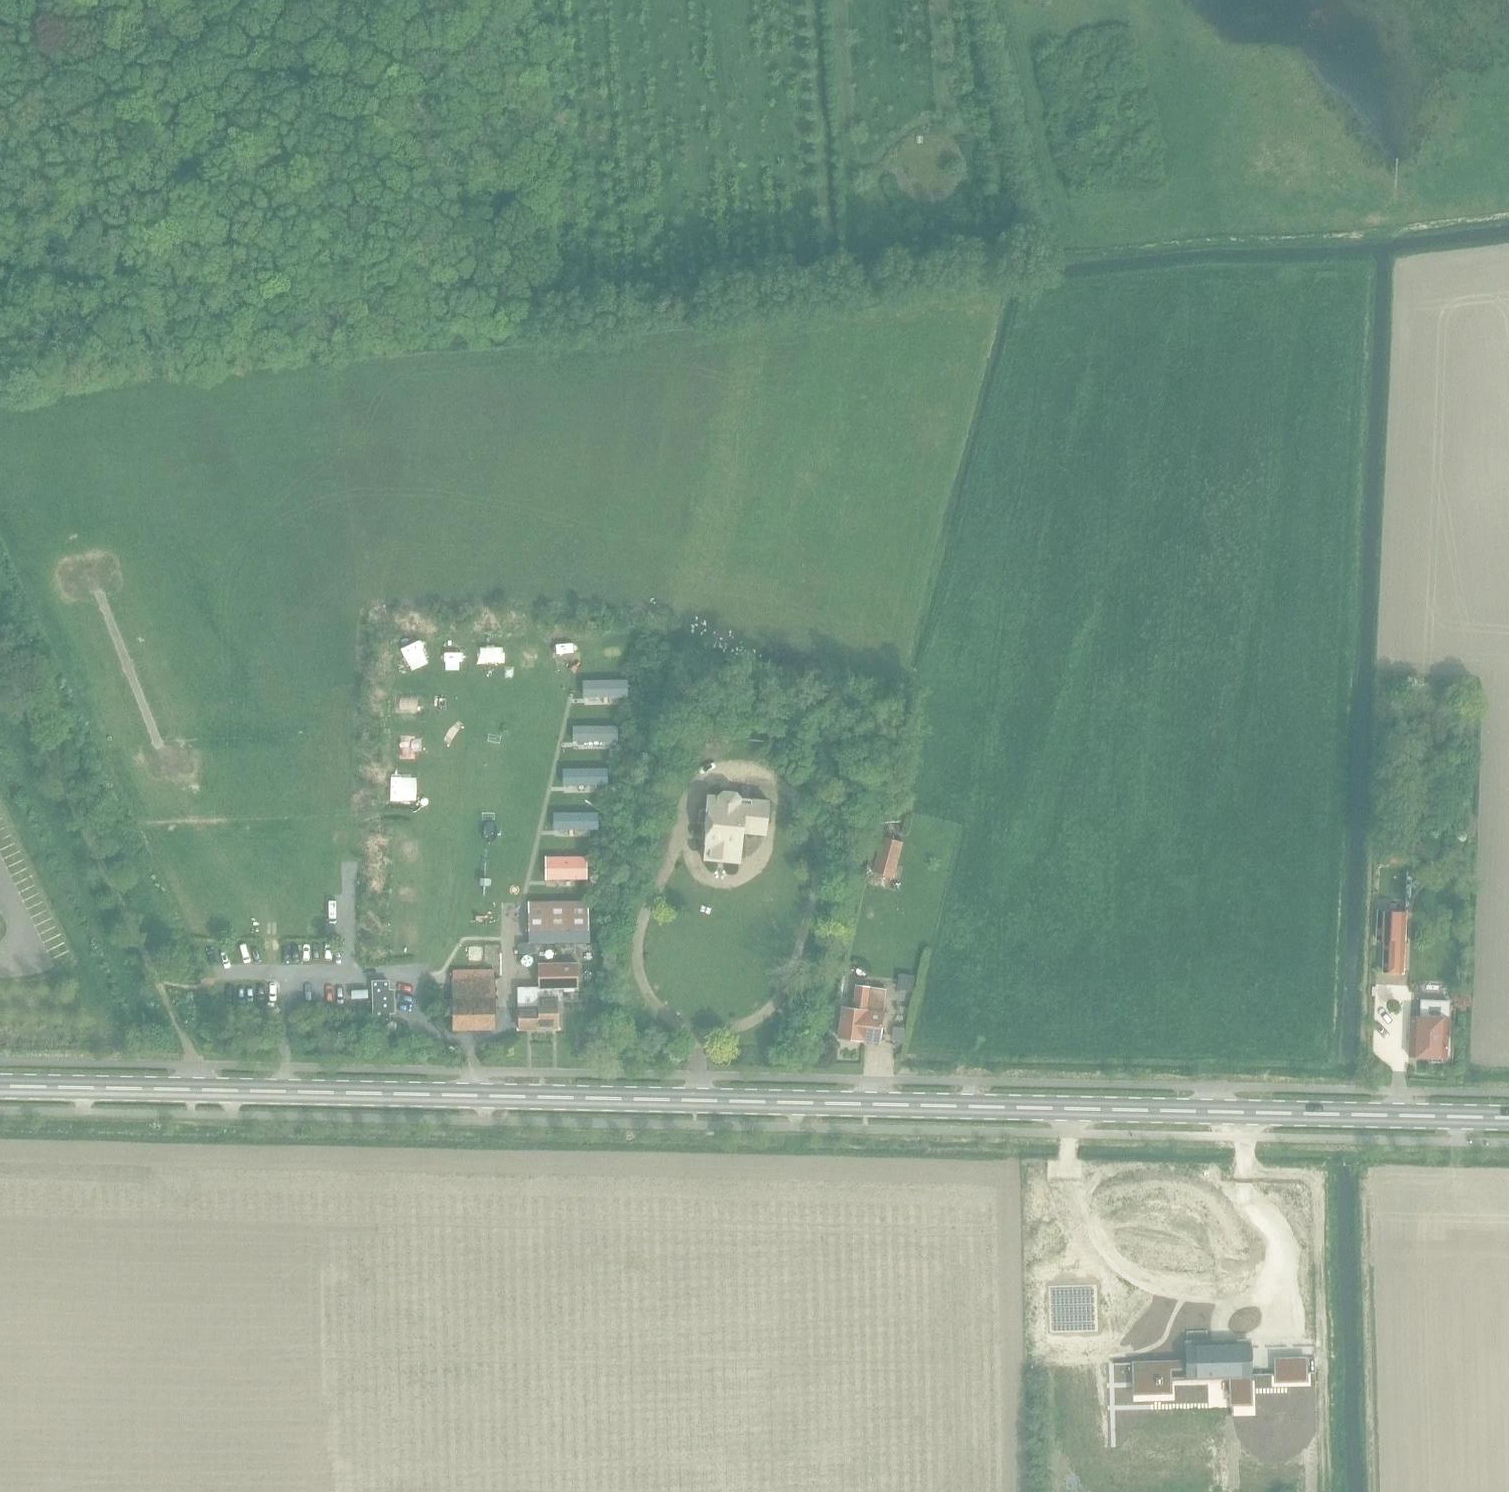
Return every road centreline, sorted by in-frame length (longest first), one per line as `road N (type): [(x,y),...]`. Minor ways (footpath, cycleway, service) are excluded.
road 1 (secondary): [(0,1085),(1508,1116)]

